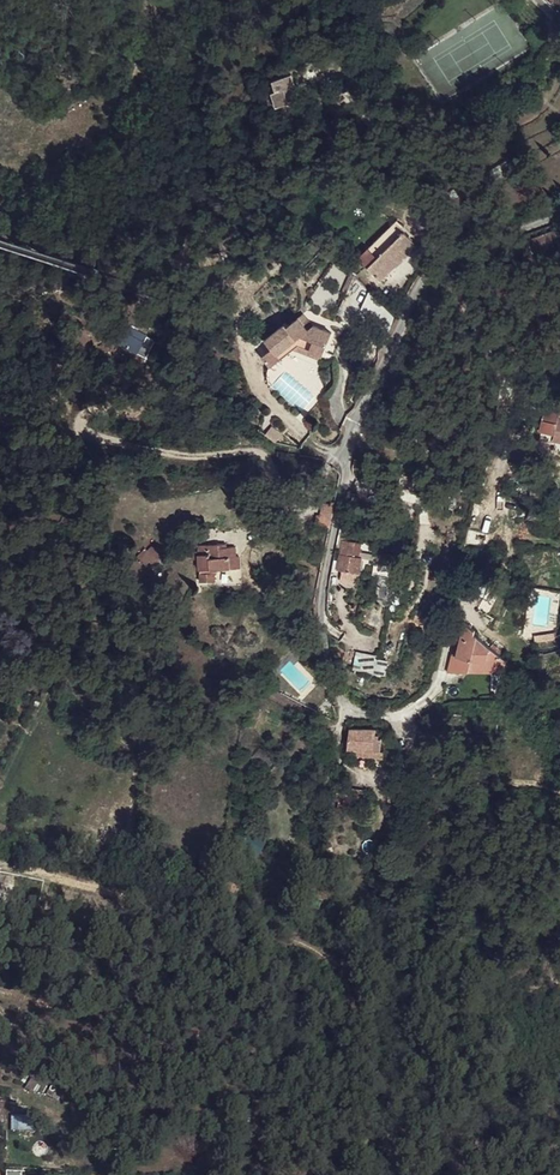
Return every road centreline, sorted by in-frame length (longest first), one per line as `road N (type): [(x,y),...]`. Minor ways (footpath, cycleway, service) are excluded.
road 1 (residential): [(559,215),(477,245),(420,278),(351,431),(316,620),(341,704),(347,712),(386,716)]

